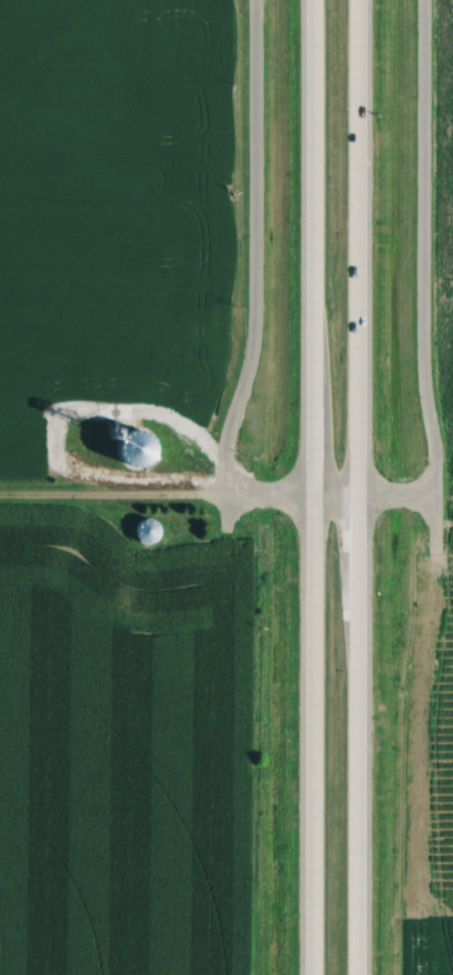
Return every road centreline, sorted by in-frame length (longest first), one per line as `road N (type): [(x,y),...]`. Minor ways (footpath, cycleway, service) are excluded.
road 1 (trunk): [(355,974),(357,0)]
road 2 (trunk): [(307,0),(307,974)]

